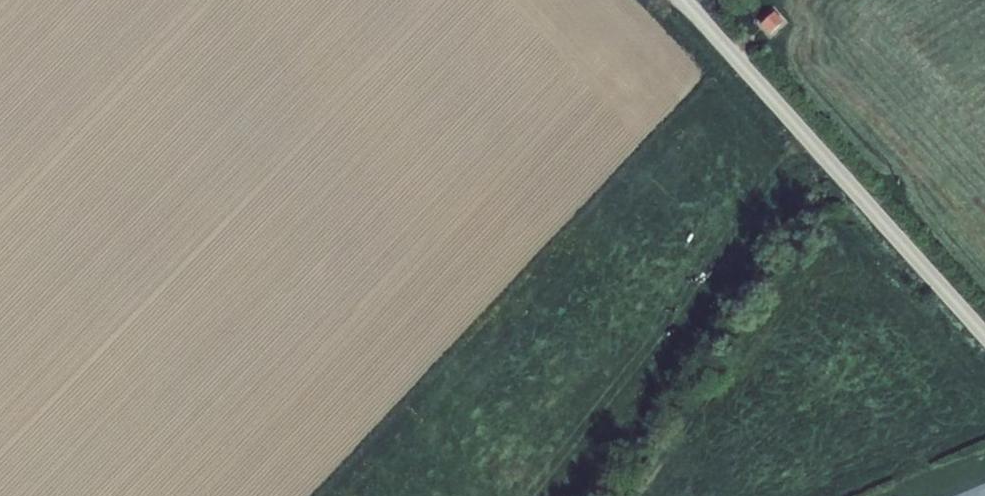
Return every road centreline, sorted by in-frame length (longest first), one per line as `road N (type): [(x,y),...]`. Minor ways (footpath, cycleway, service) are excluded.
road 1 (unclassified): [(984,336),(684,0)]

